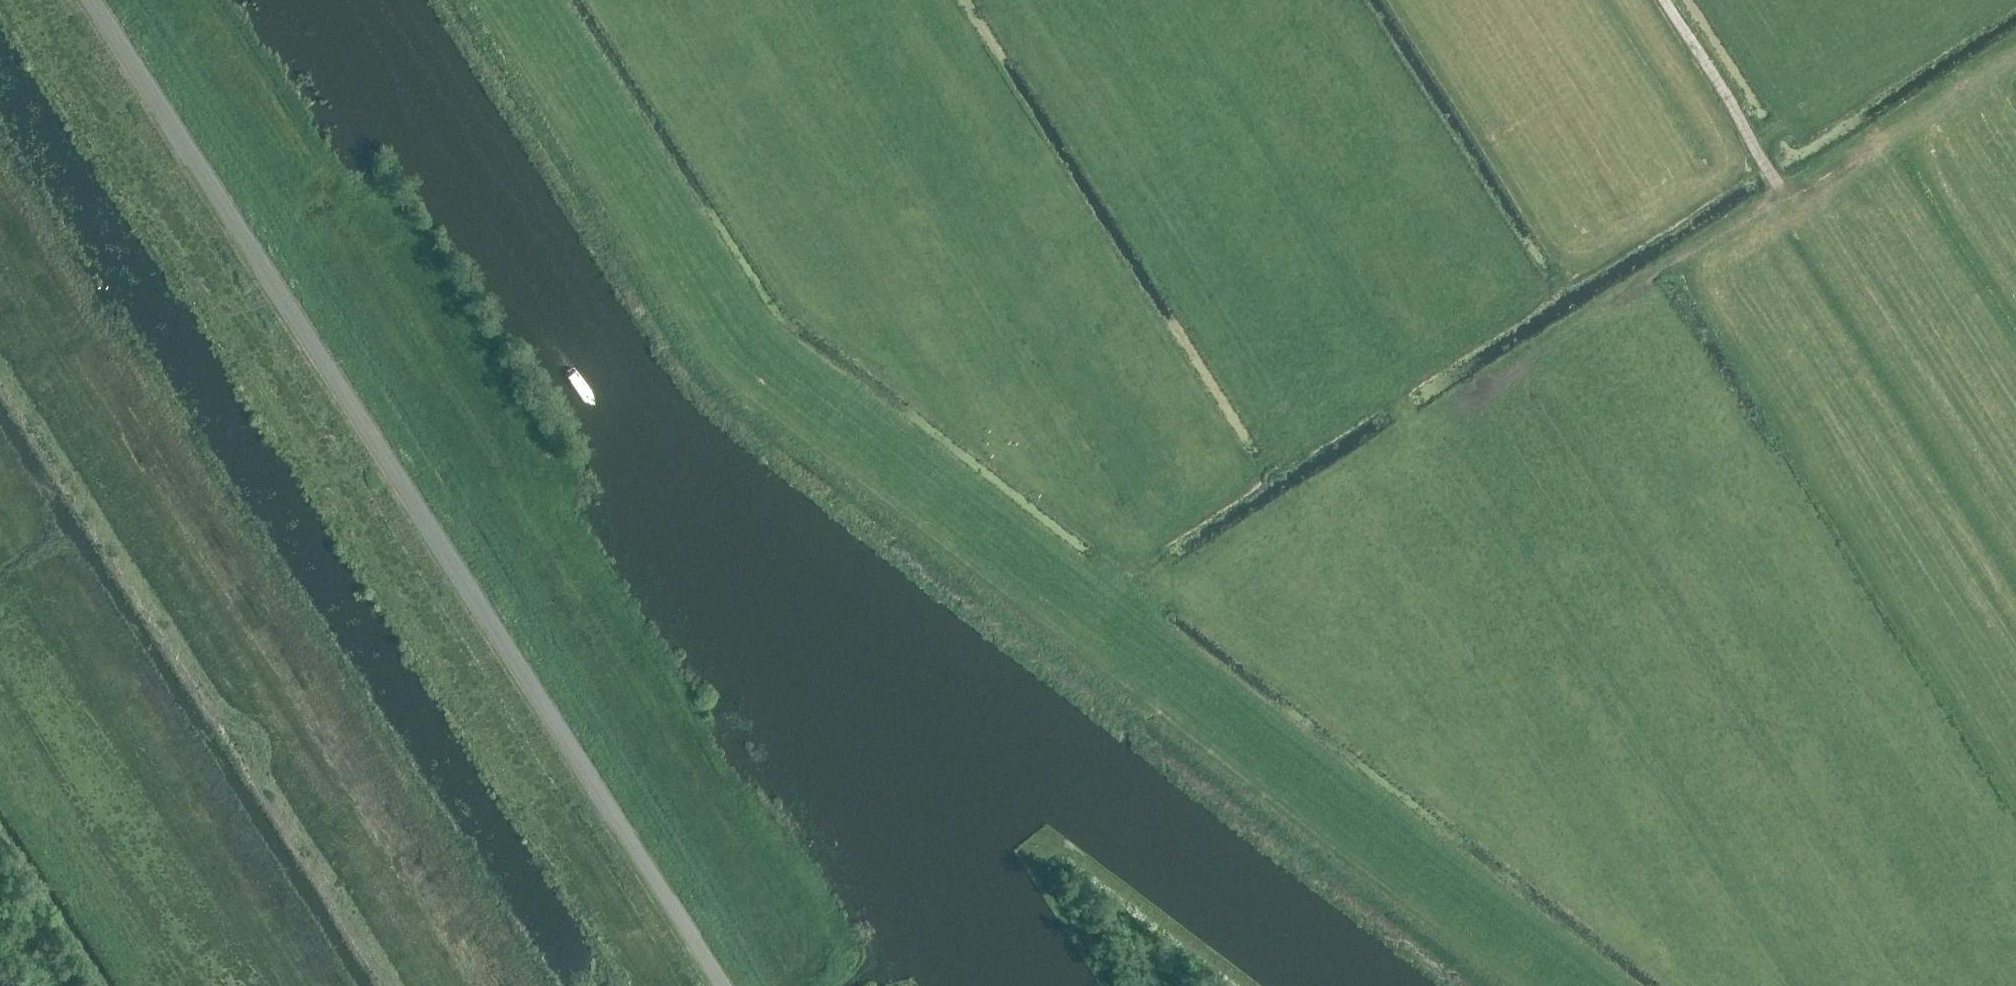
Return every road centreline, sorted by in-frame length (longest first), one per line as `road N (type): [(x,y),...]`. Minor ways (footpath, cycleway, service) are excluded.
road 1 (unclassified): [(725,985),(89,0)]
road 2 (track): [(1769,159),(1665,0)]

